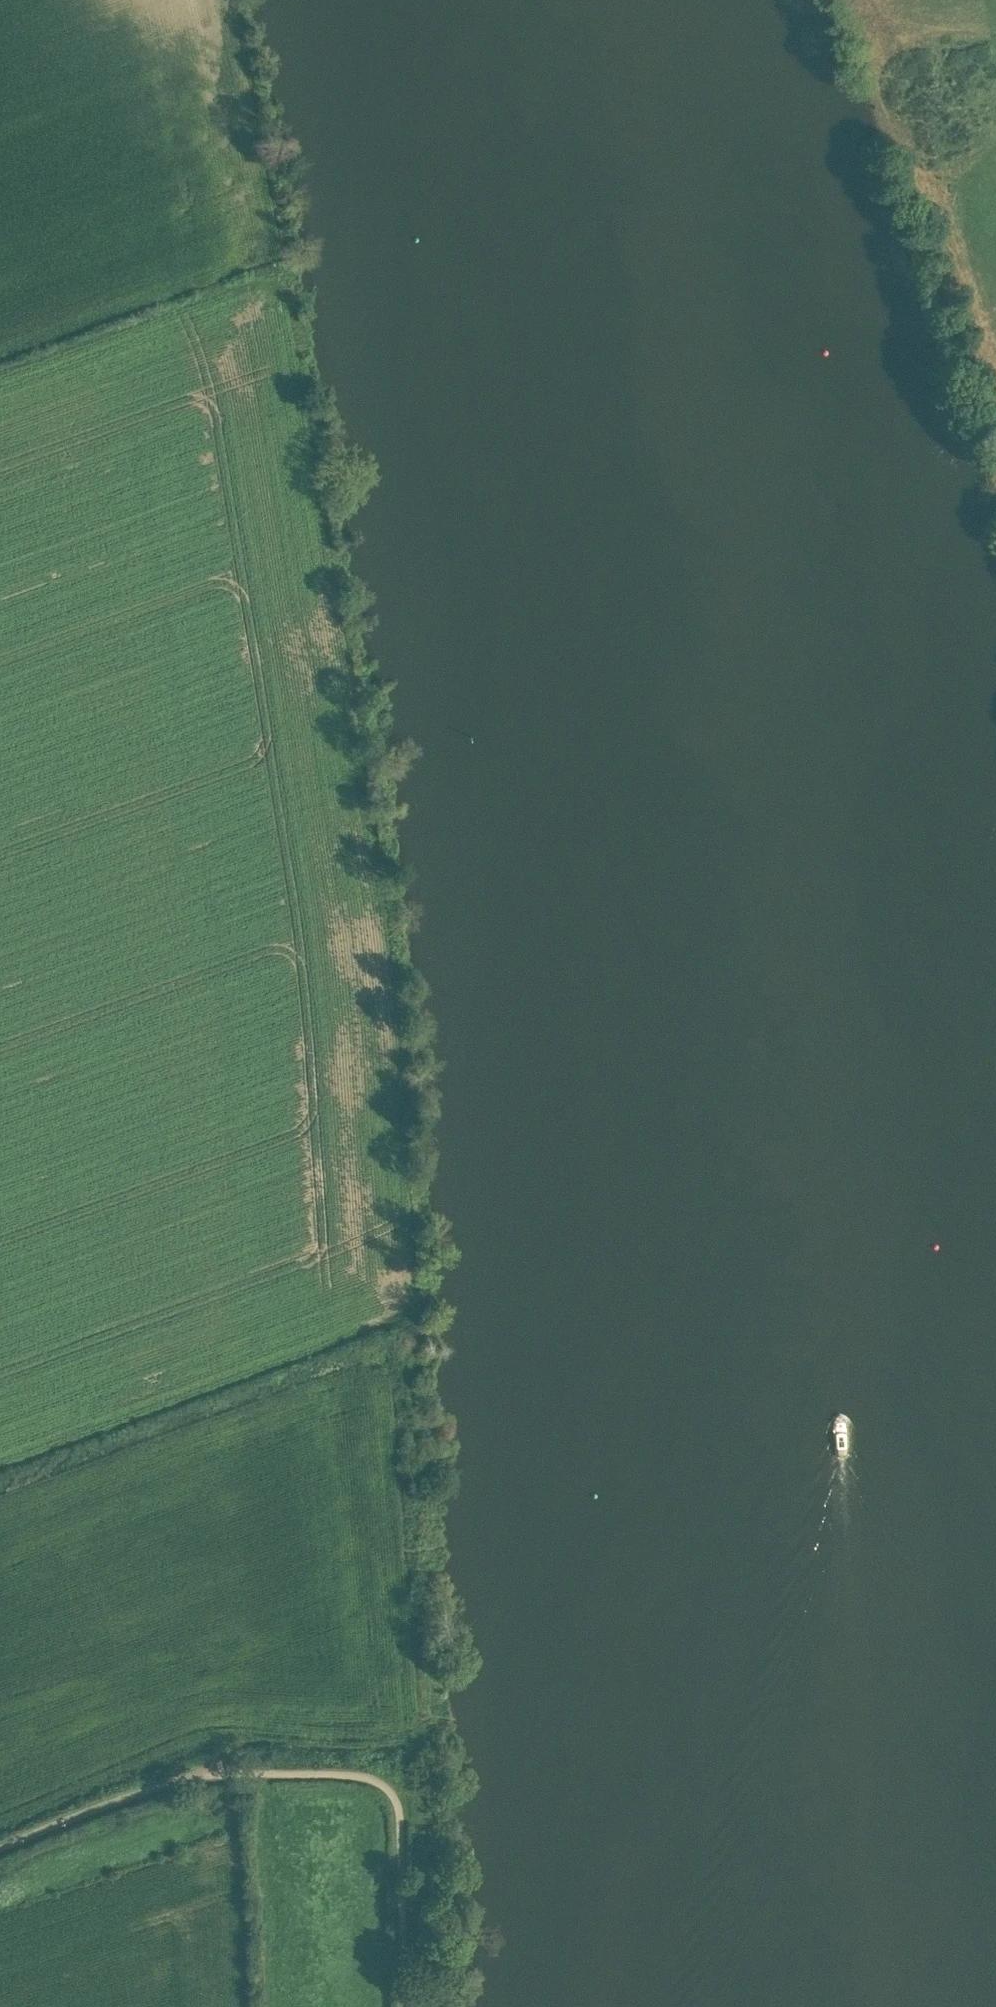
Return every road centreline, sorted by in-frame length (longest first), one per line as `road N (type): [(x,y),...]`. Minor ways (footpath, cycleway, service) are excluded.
road 1 (track): [(406,2006),(400,1822),(391,1793),(372,1779),(203,1774),(0,1849)]

